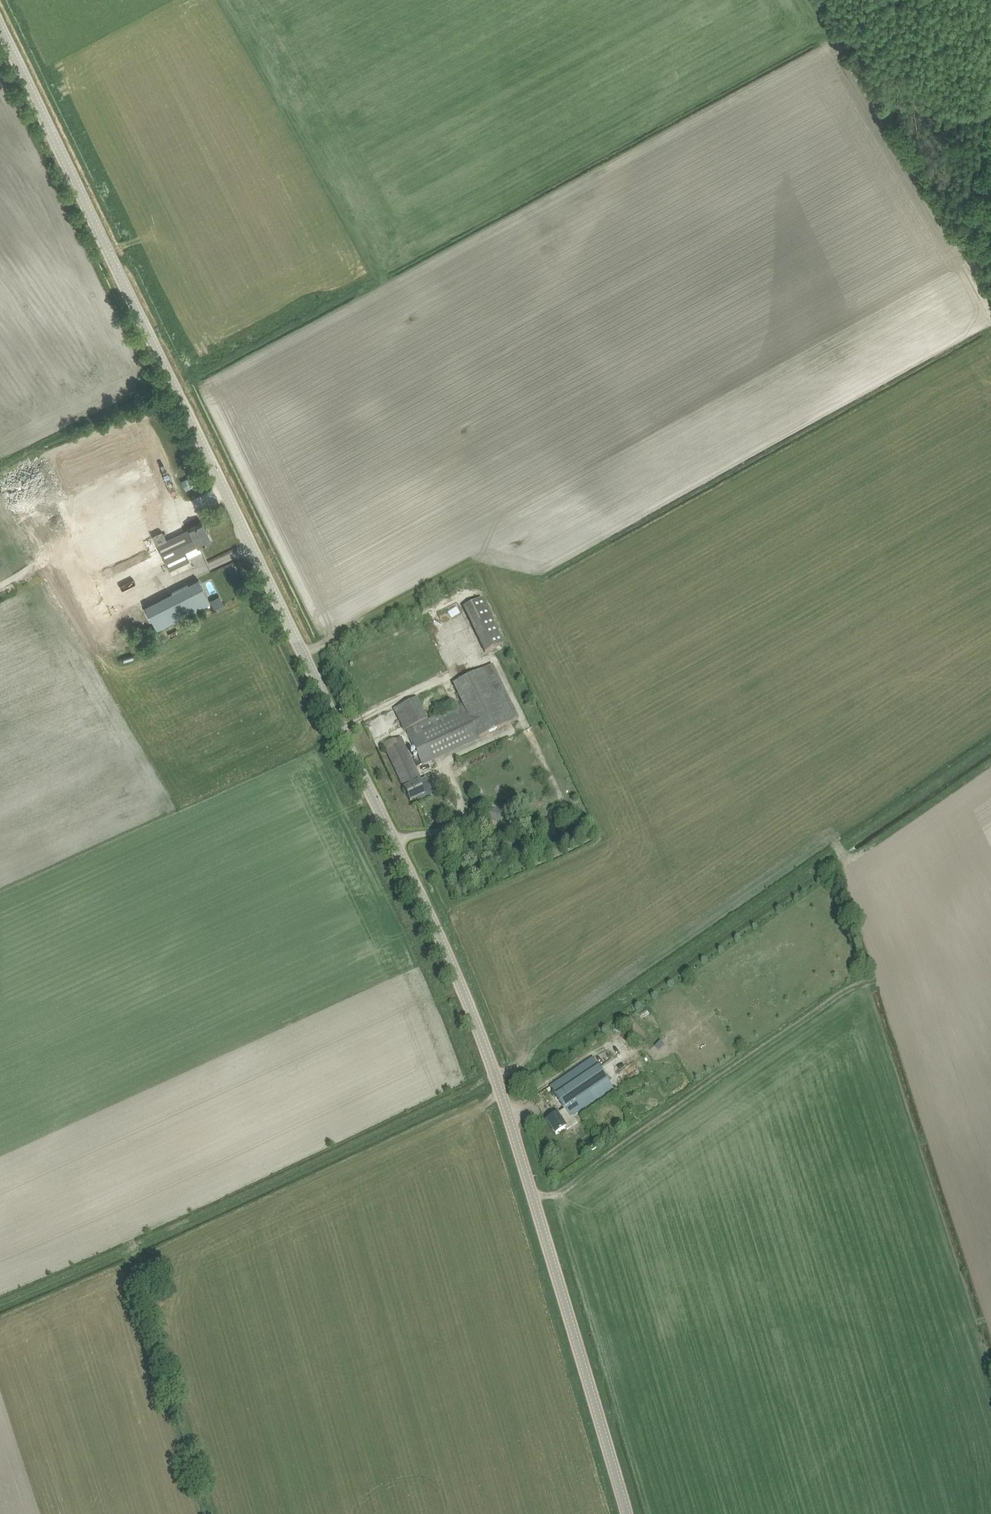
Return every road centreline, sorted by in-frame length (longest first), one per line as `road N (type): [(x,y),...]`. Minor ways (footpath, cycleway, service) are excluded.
road 1 (tertiary): [(628,1513),(501,1091),(451,959),(0,26)]
road 2 (track): [(534,1196),(554,1195),(875,972)]

